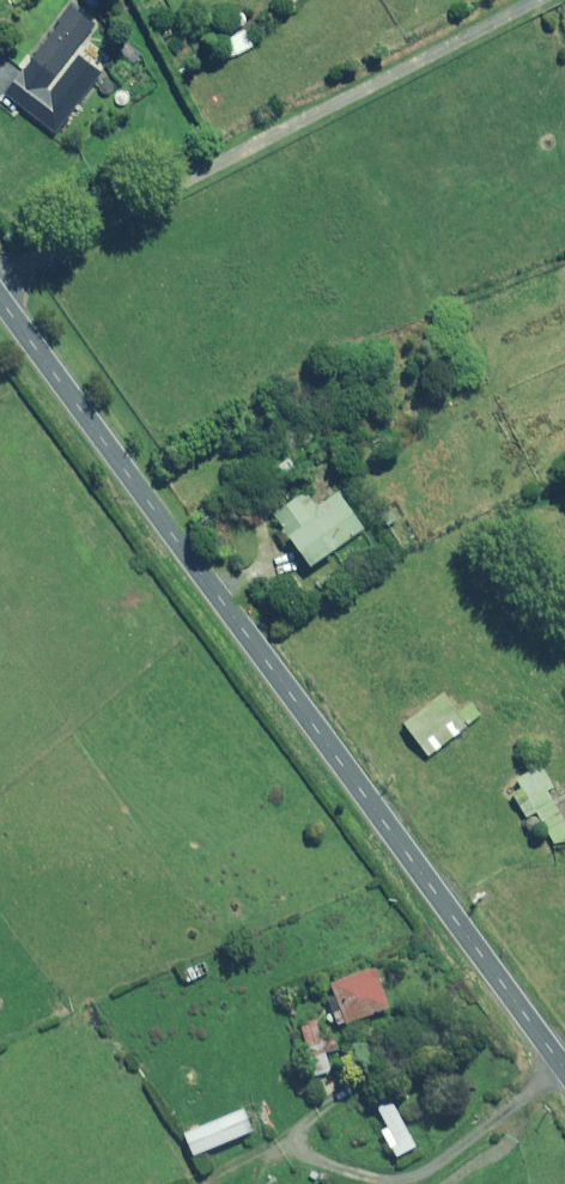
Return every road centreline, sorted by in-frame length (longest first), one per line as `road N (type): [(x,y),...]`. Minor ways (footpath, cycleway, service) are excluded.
road 1 (tertiary): [(0,292),(564,1068)]

